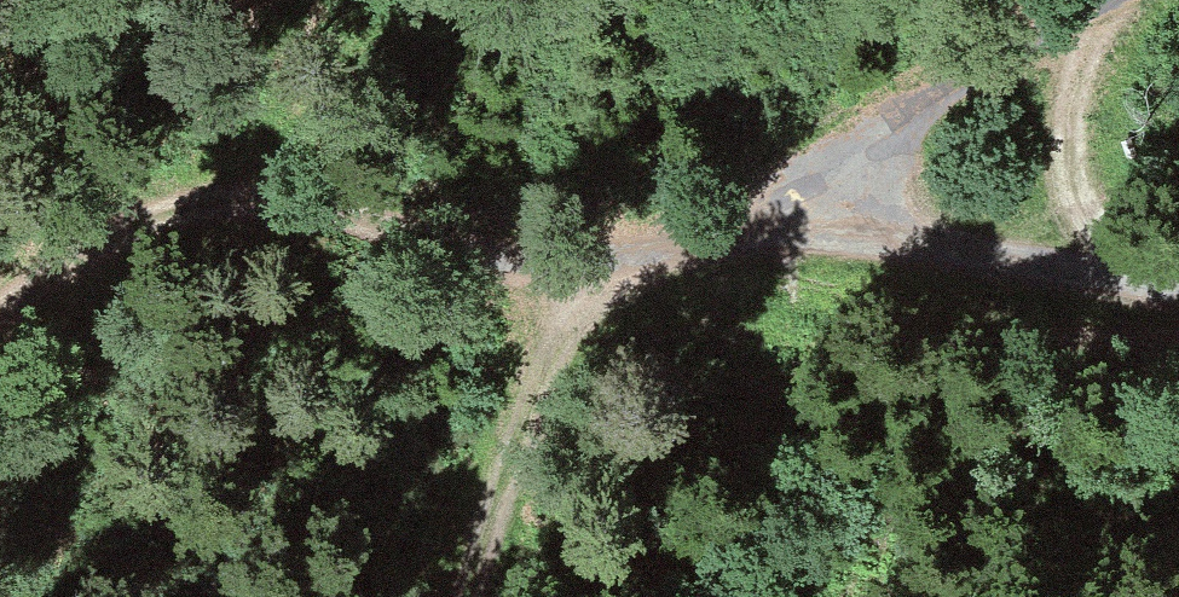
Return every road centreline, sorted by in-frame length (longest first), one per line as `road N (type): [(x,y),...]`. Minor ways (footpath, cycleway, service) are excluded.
road 1 (track): [(0,316),(133,247),(245,227),(358,227),(570,269),(646,257),(746,220),(1178,287)]
road 2 (track): [(746,220),(1135,0)]
road 3 (track): [(570,269),(482,596)]
road 4 (track): [(1092,30),(1069,169),(1149,279)]

